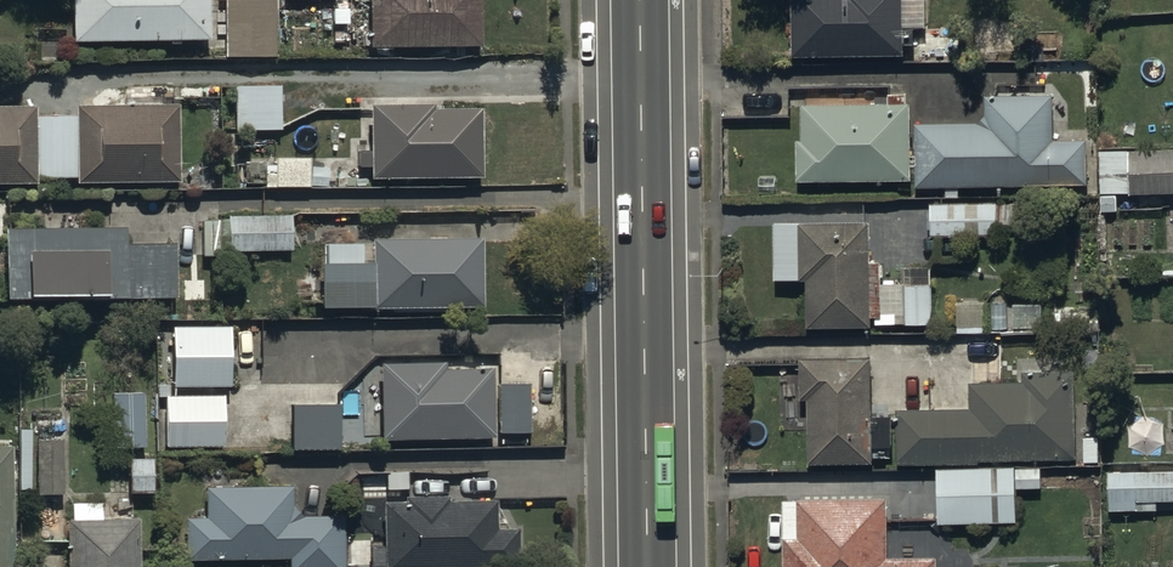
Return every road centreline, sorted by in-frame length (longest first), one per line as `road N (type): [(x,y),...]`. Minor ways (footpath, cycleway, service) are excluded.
road 1 (secondary): [(646,566),(639,0)]

